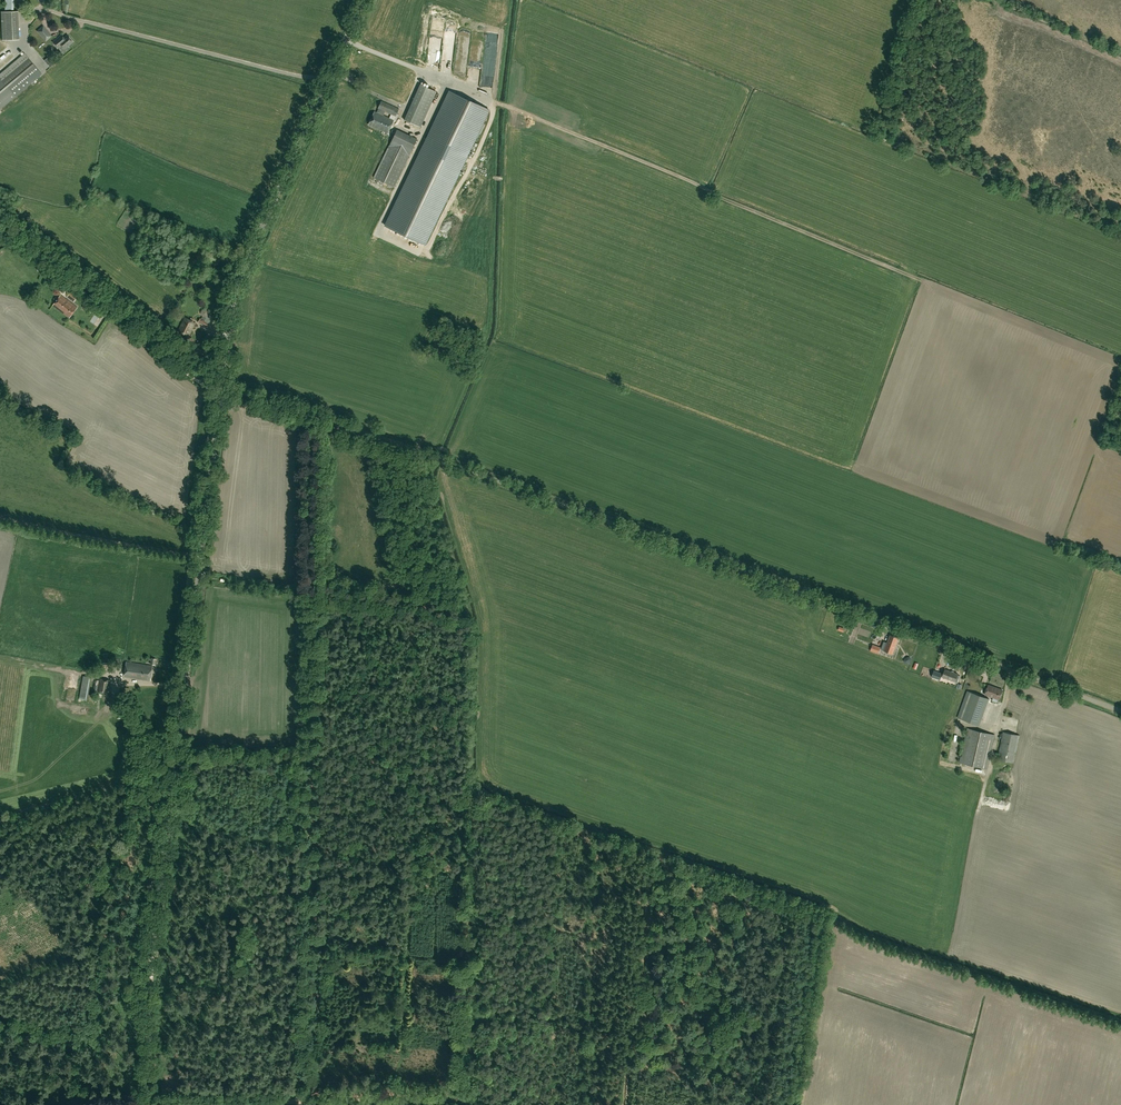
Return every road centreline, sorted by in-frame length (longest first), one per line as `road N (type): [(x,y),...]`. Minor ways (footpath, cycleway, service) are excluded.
road 1 (unclassified): [(1120,710),(223,385)]
road 2 (tertiary): [(148,1104),(152,955),(223,385)]
road 3 (track): [(315,416),(306,1104)]
road 4 (track): [(923,281),(346,41)]
road 5 (track): [(405,624),(393,1098)]
road 6 (tertiary): [(223,385),(238,283),(329,81)]
road 7 (unclassified): [(329,81),(43,8)]
road 8 (track): [(97,1057),(129,787)]
road 9 (track): [(226,1104),(234,842)]
road 10 (track): [(306,1097),(121,1104)]
road 11 (track): [(313,606),(475,628)]
road 12 (track): [(306,1097),(463,1104)]

